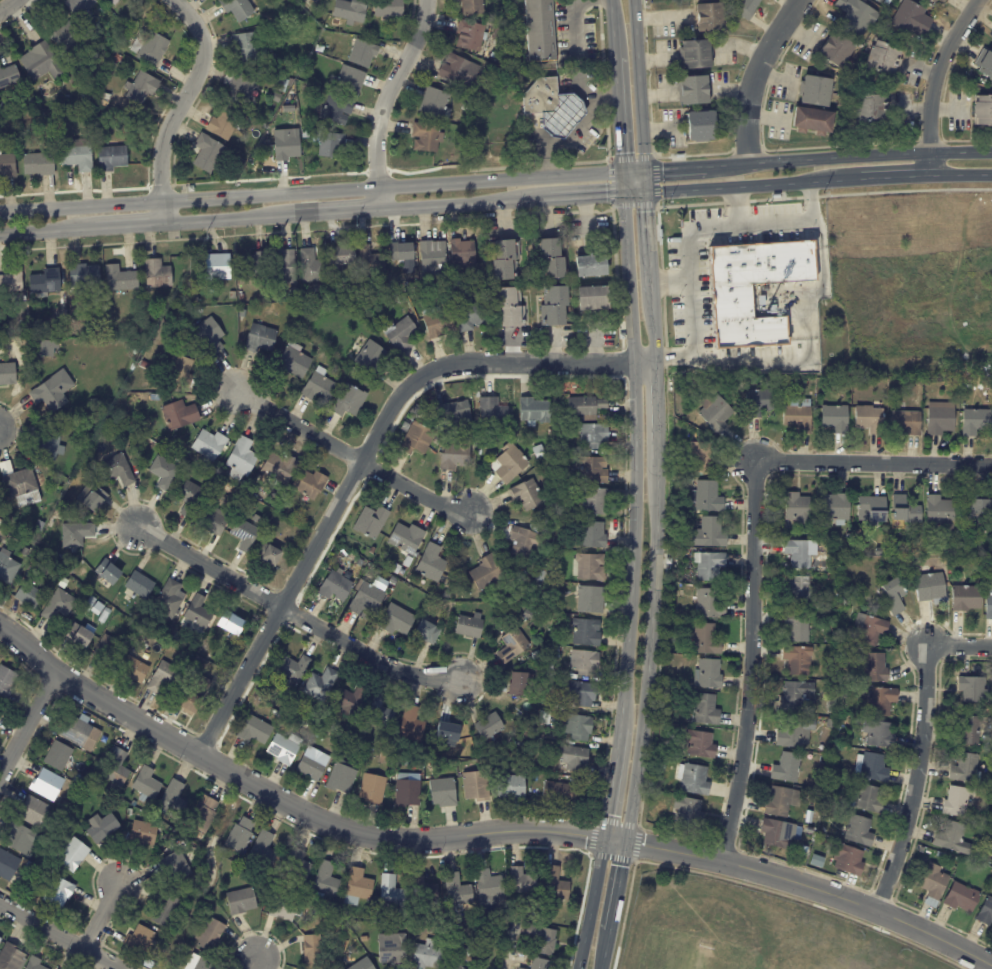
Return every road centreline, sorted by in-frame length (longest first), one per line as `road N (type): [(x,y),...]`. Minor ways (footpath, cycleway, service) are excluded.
road 1 (tertiary): [(0,626),(77,686),(351,832),(428,839),(545,830),(721,861),(837,895),(991,966)]
road 2 (residential): [(656,365),(472,362),(414,381),(389,409),(198,754)]
road 3 (secondary): [(645,169),(0,211)]
road 4 (secondary): [(623,194),(635,514),(619,732)]
road 5 (residential): [(754,460),(752,670),(721,861)]
road 6 (secondary): [(627,842),(646,703),(657,480)]
road 7 (secondary): [(991,152),(705,166)]
road 8 (residential): [(926,646),(914,788),(875,910)]
road 9 (residential): [(173,0),(195,23),(204,52),(163,140),(163,224)]
road 10 (residential): [(754,460),(991,465)]
road 11 (residential): [(426,0),(377,126),(378,209)]
road 12 (secondary): [(647,193),(859,180)]
road 13 (residential): [(280,605),(393,669),(459,681)]
road 14 (residential): [(977,0),(935,76),(930,175)]
road 15 (residential): [(800,0),(753,82),(748,163)]
road 16 (tertiary): [(645,169),(634,0)]
road 17 (residential): [(135,525),(280,605)]
road 18 (secondary): [(378,209),(525,200)]
road 19 (residential): [(240,394),(361,462)]
road 20 (residential): [(0,904),(119,968)]
road 21 (secondary): [(604,839),(577,968)]
road 22 (secondary): [(163,224),(285,216)]
road 23 (residential): [(361,462),(471,512)]

